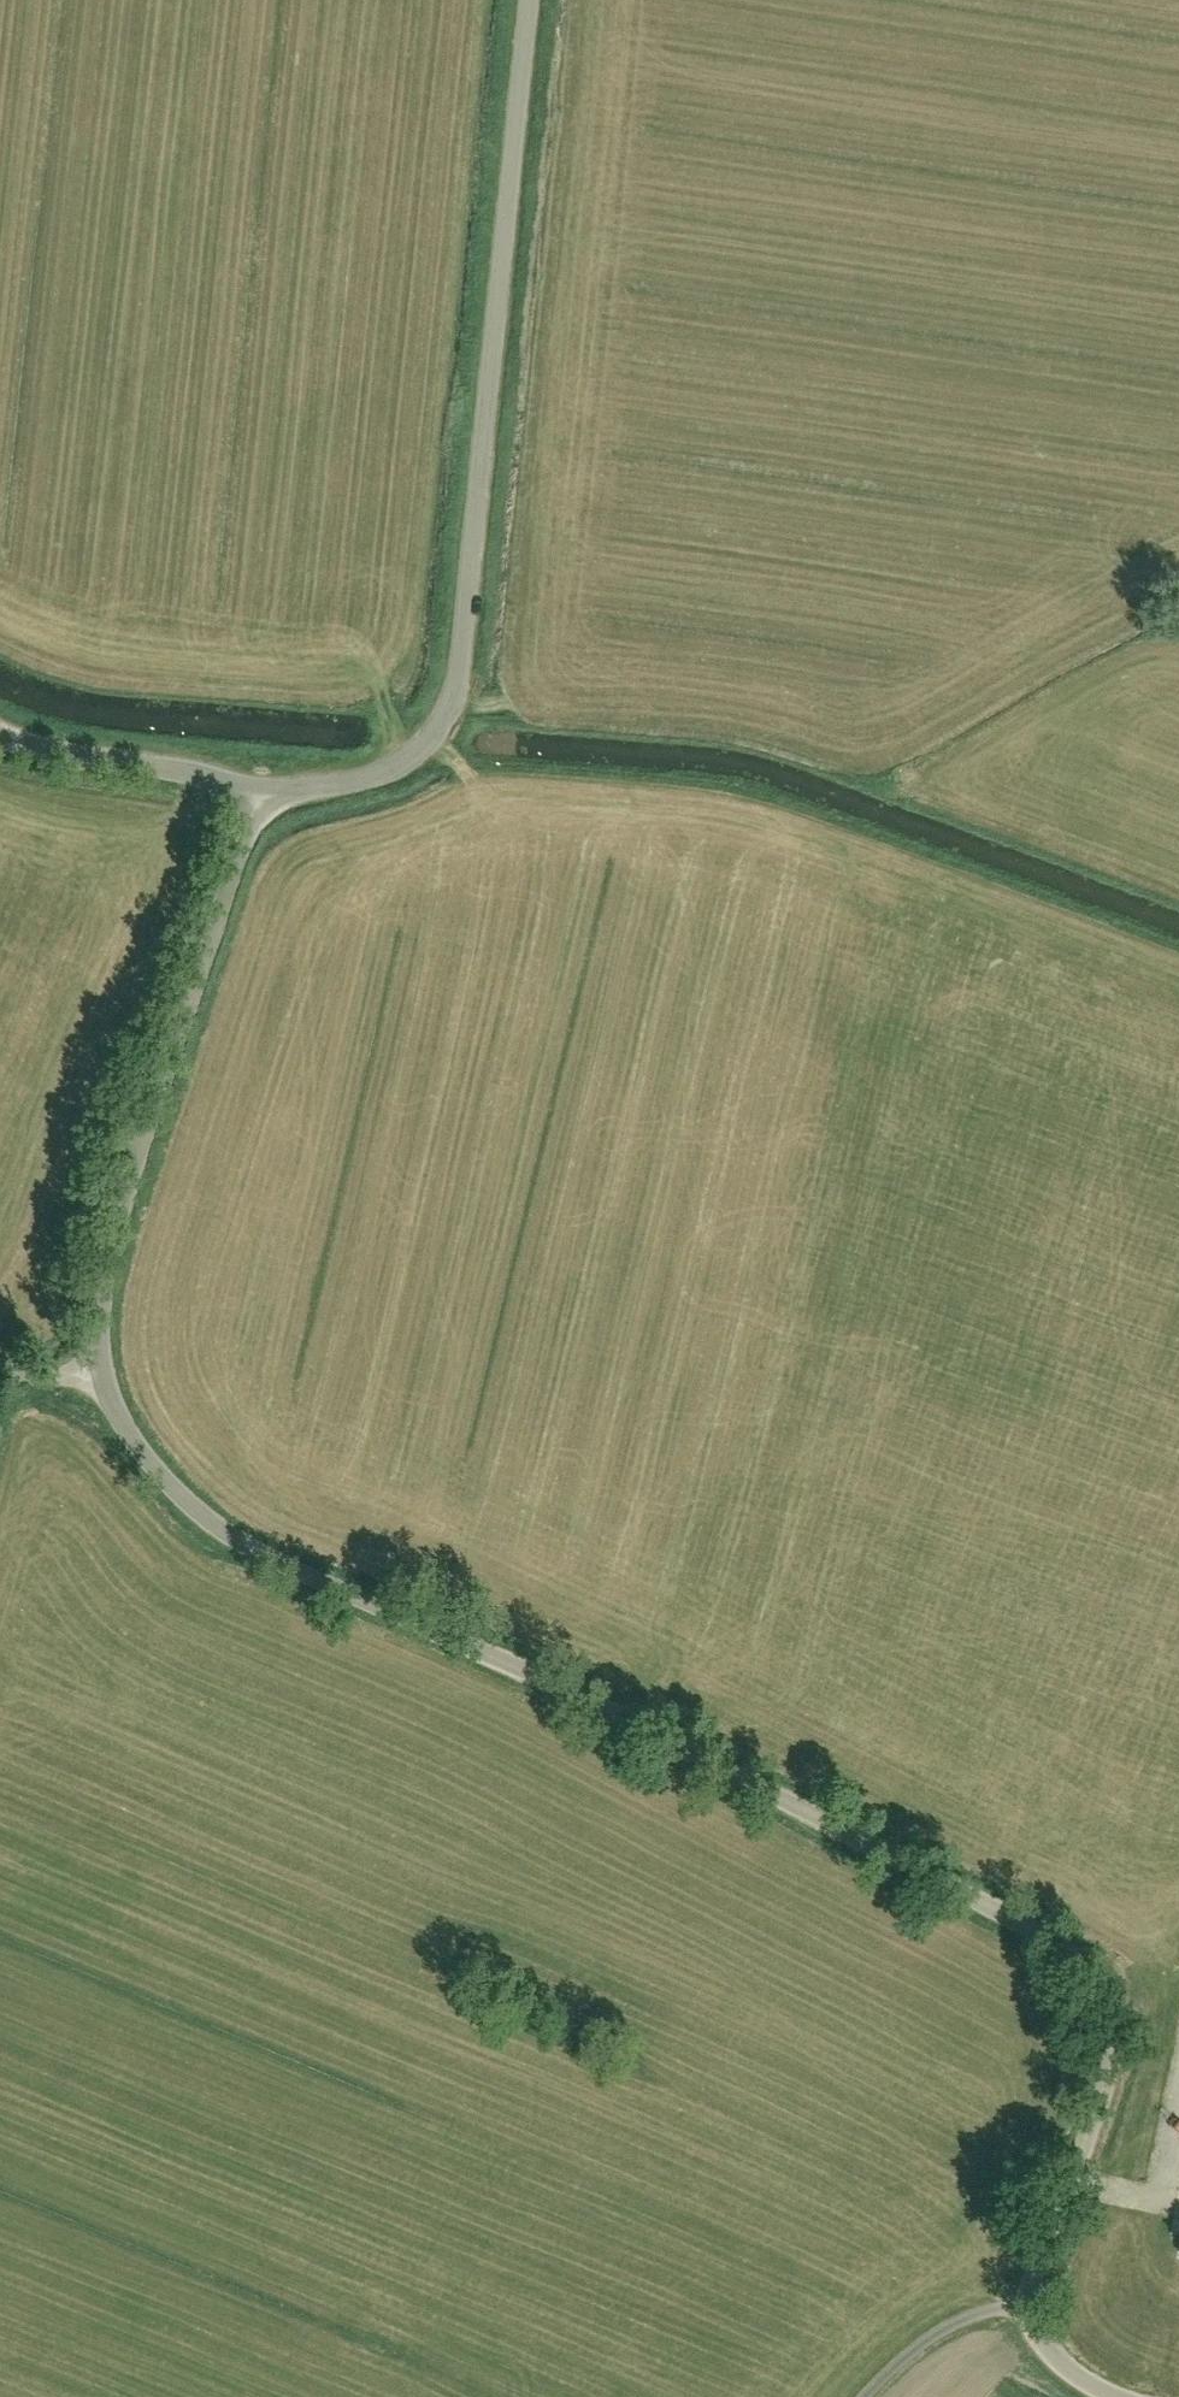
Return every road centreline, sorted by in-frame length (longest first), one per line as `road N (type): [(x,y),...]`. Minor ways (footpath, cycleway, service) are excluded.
road 1 (unclassified): [(1107,2396),(1051,2355),(1033,2311),(1034,2287),(1111,2087),(1111,2016),(1076,1956),(548,1680),(213,1526),(154,1467),(113,1401),(101,1338),(106,1295),(259,792)]
road 2 (unclassified): [(259,792),(329,788),(395,766),(435,735),(463,672),(532,0)]
road 3 (unclassified): [(259,792),(0,737)]

